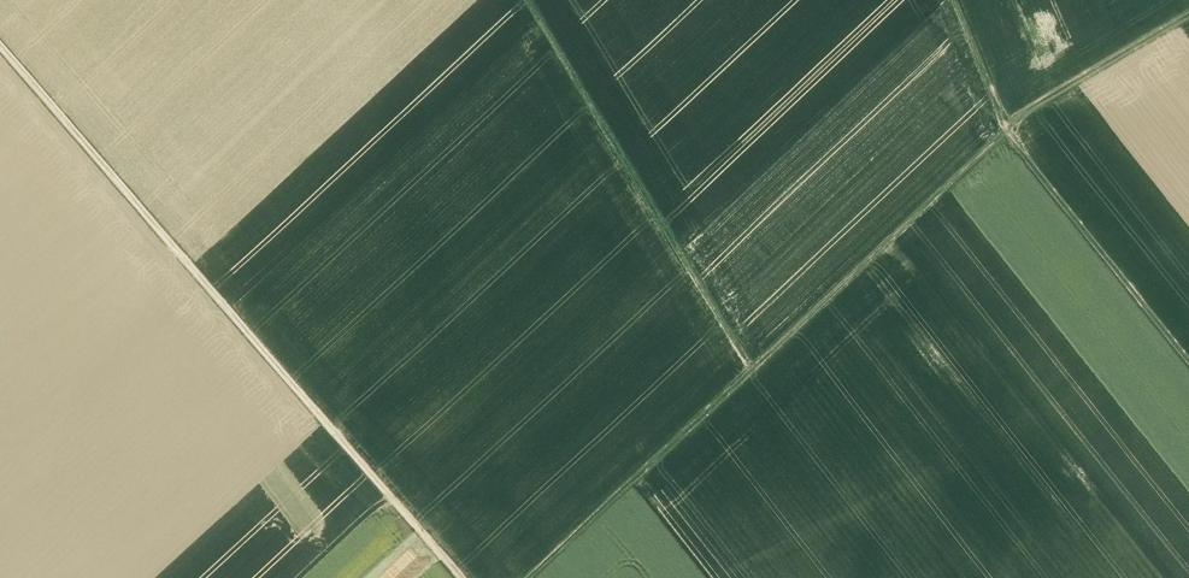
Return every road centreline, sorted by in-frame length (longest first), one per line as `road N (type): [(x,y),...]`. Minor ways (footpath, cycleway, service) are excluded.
road 1 (track): [(0,42),(460,577)]
road 2 (track): [(1006,128),(760,378),(547,577)]
road 3 (track): [(533,0),(760,378)]
road 4 (track): [(1188,358),(1006,128)]
road 5 (track): [(1188,16),(1006,128)]
road 6 (track): [(950,0),(1006,128)]

